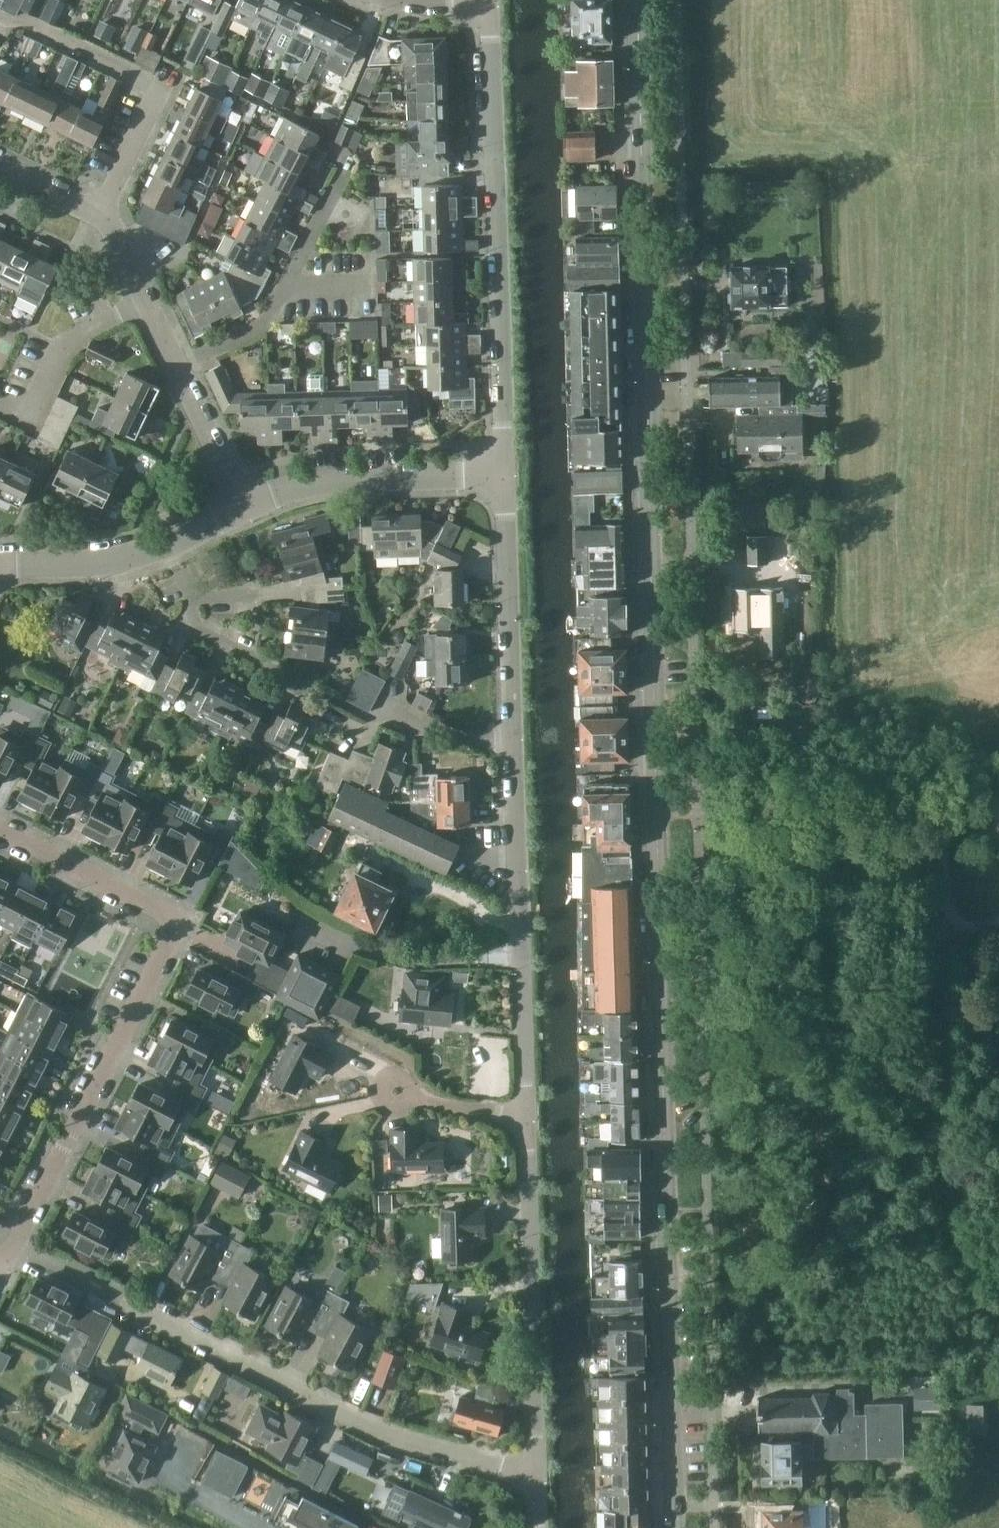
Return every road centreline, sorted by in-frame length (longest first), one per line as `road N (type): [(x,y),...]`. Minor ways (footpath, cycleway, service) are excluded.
road 1 (secondary): [(674,1527),(638,0)]
road 2 (unclassified): [(536,1473),(511,743)]
road 3 (residential): [(14,1246),(177,921),(0,833)]
road 4 (unclassified): [(502,480),(482,0)]
road 5 (residential): [(536,1473),(504,1473),(375,1433),(123,1302)]
road 6 (unclassified): [(511,743),(502,480)]
road 7 (unclassified): [(245,504),(317,484),(502,480)]
road 8 (residential): [(342,703),(200,629),(190,602)]
road 9 (residential): [(179,366),(100,212)]
road 10 (unclassified): [(0,573),(116,564),(169,544)]
road 11 (residential): [(245,504),(179,366)]
road 12 (residential): [(511,743),(368,717)]
road 13 (residential): [(286,285),(350,157)]
road 14 (residential): [(179,366),(271,316),(286,285)]
road 15 (residential): [(100,212),(159,89)]
road 16 (residential): [(14,1246),(123,1302)]

